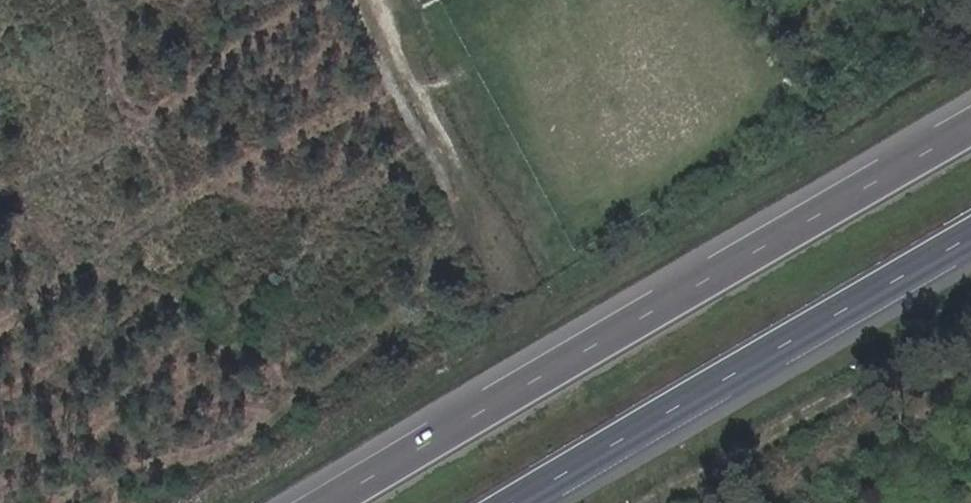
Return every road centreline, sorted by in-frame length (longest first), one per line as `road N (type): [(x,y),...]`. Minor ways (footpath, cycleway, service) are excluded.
road 1 (motorway): [(970,127),(331,502)]
road 2 (motorway): [(519,502),(970,238)]
road 3 (track): [(385,0),(525,274)]

